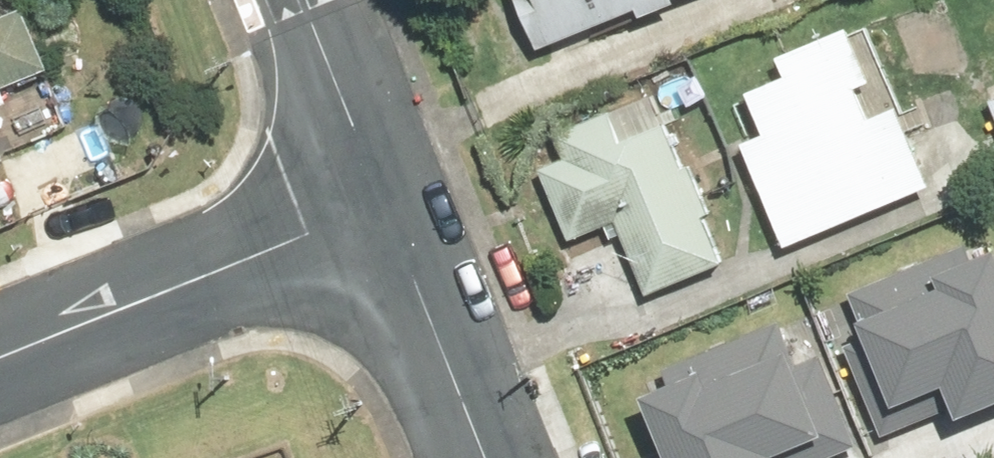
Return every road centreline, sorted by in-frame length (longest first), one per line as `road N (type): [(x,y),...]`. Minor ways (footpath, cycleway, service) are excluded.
road 1 (residential): [(0,365),(384,210)]
road 2 (secondary): [(485,457),(384,210)]
road 3 (secondary): [(384,210),(301,0)]

